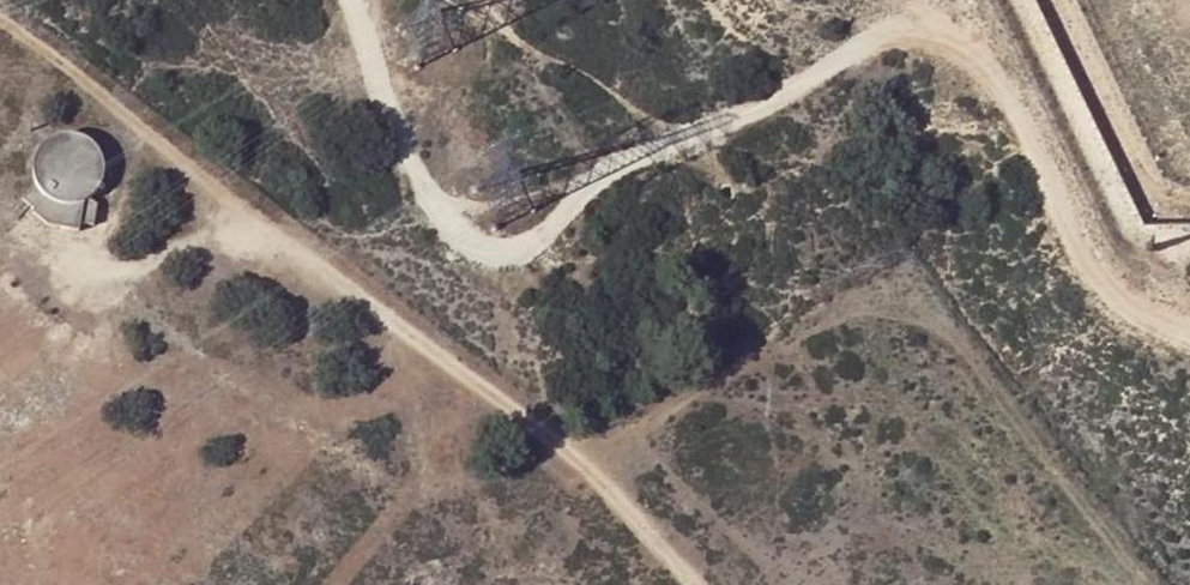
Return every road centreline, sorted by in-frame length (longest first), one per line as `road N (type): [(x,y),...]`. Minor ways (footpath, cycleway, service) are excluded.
road 1 (track): [(1189,326),(1164,323),(1108,272),(996,56),(944,15),(894,16),(725,142),(598,165),(536,242),(463,238),(408,181),(355,0)]
road 2 (track): [(704,584),(595,464),(0,9)]

